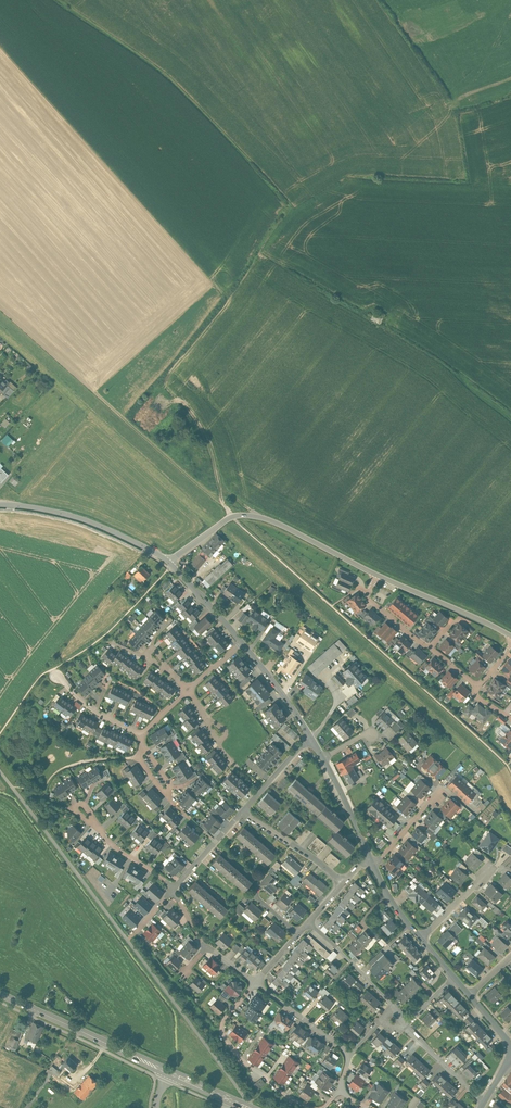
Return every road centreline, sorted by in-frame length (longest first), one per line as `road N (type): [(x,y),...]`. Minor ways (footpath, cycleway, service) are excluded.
road 1 (residential): [(169,561),(245,515),(276,521),(378,577)]
road 2 (primary): [(0,994),(169,1072)]
road 3 (tertiary): [(0,505),(84,520),(169,561)]
road 4 (residential): [(256,983),(225,1016),(225,1037),(286,1096),(311,1107)]
road 5 (residential): [(378,577),(510,635)]
road 6 (residential): [(188,689),(219,743),(263,790)]
road 7 (residential): [(244,811),(345,882)]
road 8 (residential): [(173,890),(79,813)]

